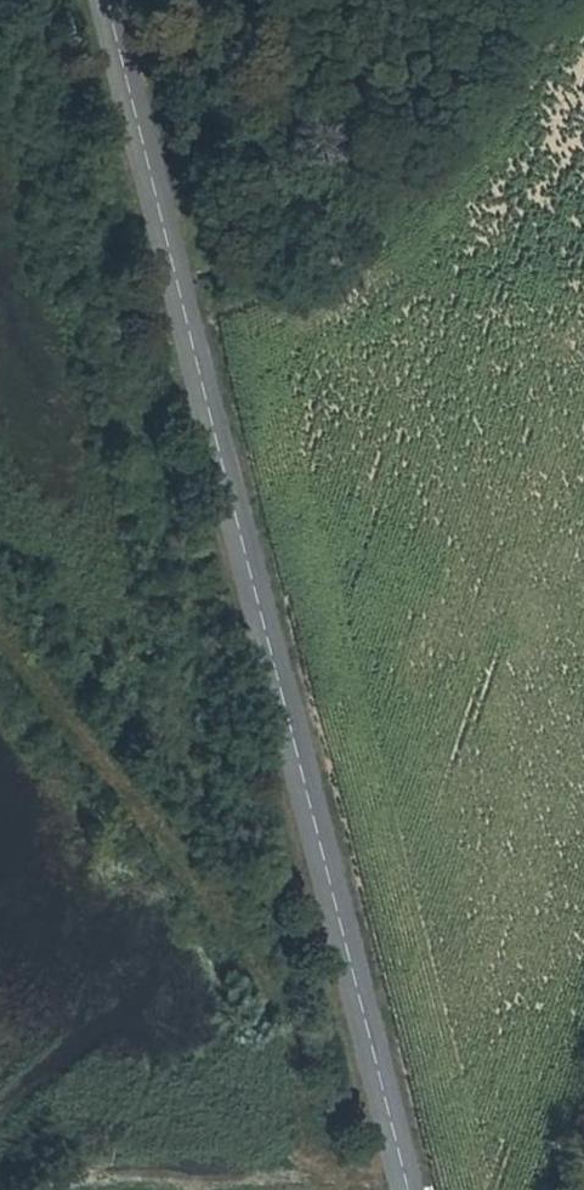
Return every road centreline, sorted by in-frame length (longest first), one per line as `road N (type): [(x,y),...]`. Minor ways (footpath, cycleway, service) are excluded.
road 1 (secondary): [(392,1189),(105,0)]

